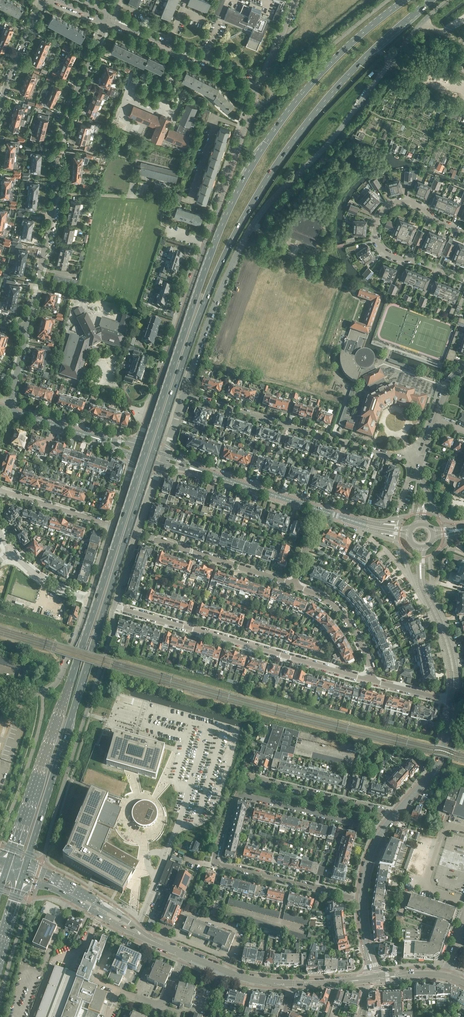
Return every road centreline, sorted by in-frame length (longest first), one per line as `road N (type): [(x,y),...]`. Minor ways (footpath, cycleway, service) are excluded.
road 1 (primary): [(24,871),(219,267),(290,144),(346,76),(431,0)]
road 2 (primary): [(405,0),(308,87),(232,201),(7,867)]
road 3 (unclassified): [(185,394),(224,283),(257,219),(424,21)]
road 4 (residential): [(362,897),(220,863),(218,853),(238,795),(383,830)]
road 5 (residential): [(370,680),(117,606),(139,534)]
road 6 (residential): [(26,330),(64,126),(108,23)]
road 7 (residential): [(158,385),(254,85)]
road 8 (residential): [(185,394),(419,465)]
road 9 (residential): [(463,233),(406,202),(385,209),(375,229),(388,255),(463,277)]
road 10 (secondary): [(184,955),(24,871)]
road 11 (residential): [(293,585),(139,534)]
road 12 (residential): [(252,777),(395,814)]
road 13 (residential): [(370,680),(359,634),(326,598),(293,585)]
road 14 (secondary): [(395,814),(436,766),(452,701)]
road 15 (secondary): [(452,701),(448,646),(421,584)]

